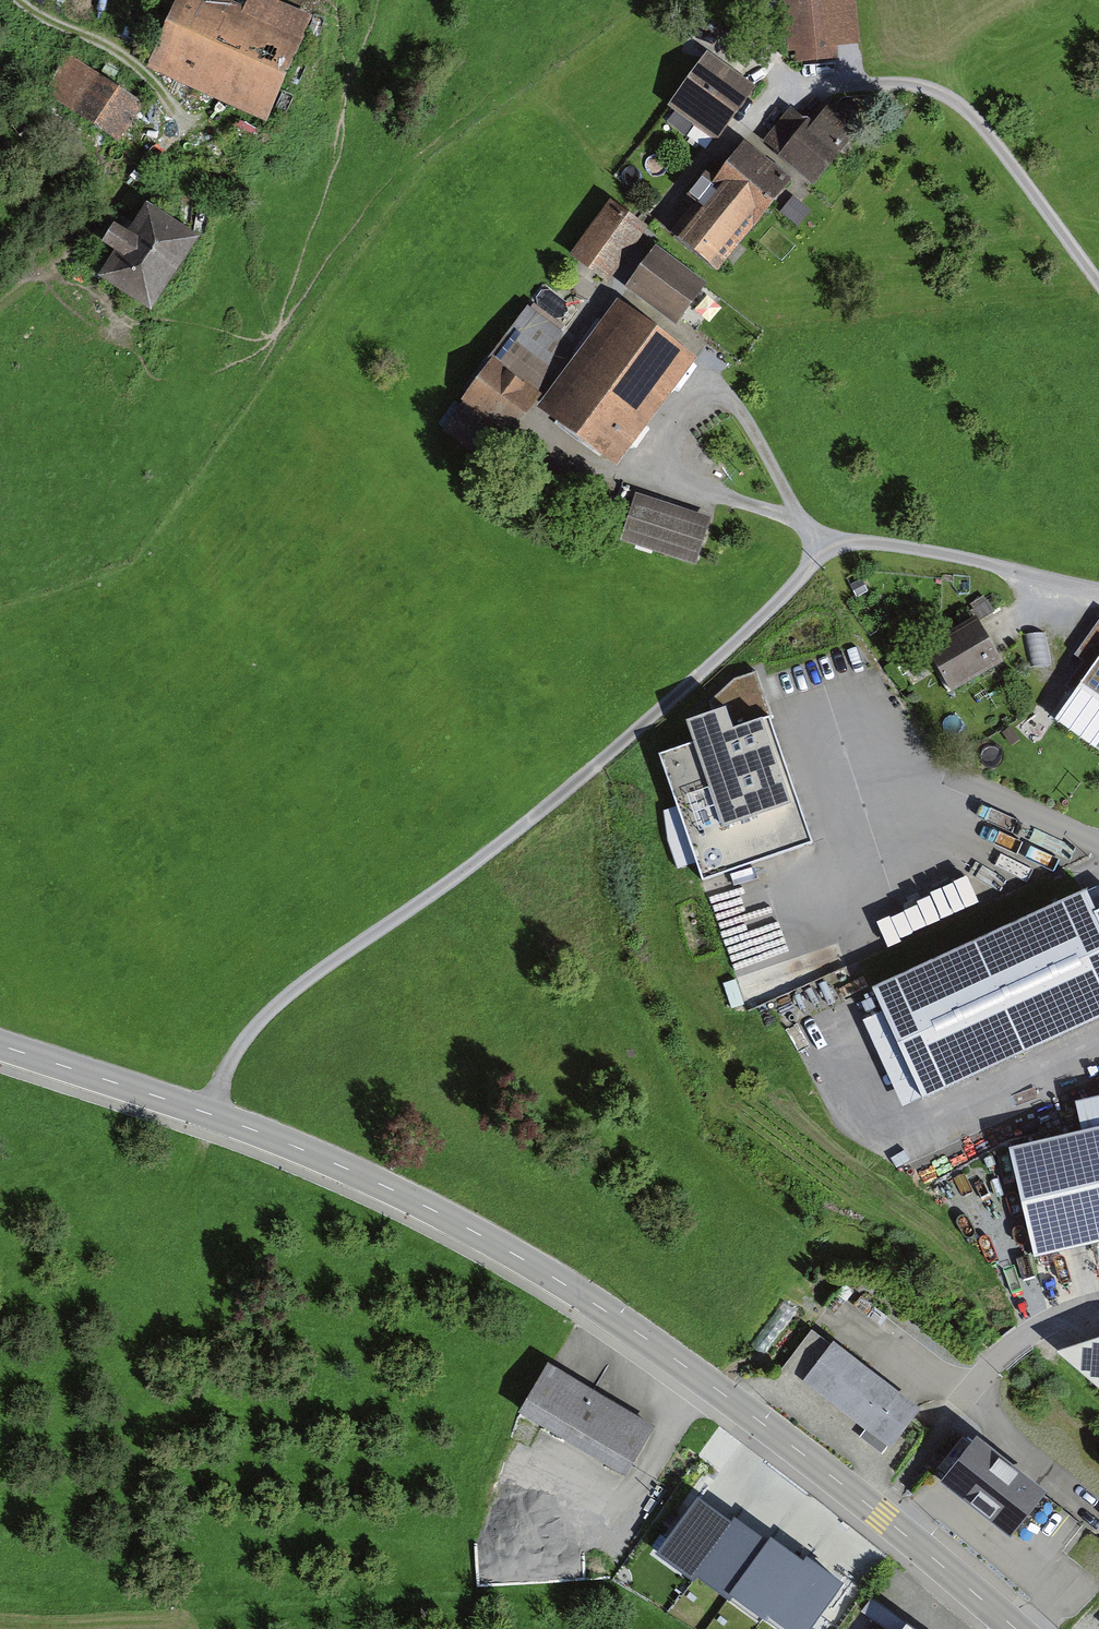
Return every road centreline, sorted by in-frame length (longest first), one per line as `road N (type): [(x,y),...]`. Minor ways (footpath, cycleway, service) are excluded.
road 1 (tertiary): [(1018,1628),(737,1404),(579,1294),(455,1222),(271,1137),(0,1045)]
road 2 (track): [(823,537),(810,565),(751,630),(545,813),(298,985),(230,1060),(208,1113)]
road 3 (track): [(797,520),(708,491),(682,470),(616,482),(573,468),(524,432),(576,345),(656,239),(660,214),(784,85)]
road 4 (track): [(0,306),(145,177),(174,123),(170,102),(139,62),(17,0)]
road 5 (track): [(784,85),(882,81),(929,89),(987,131),(1098,282)]
road 6 (track): [(624,1498),(534,1451),(495,1520),(503,1535),(554,1554),(597,1532)]
road 7 (track): [(1098,591),(823,537)]
road 8 (track): [(797,520),(750,426),(724,393),(686,394),(670,414),(669,442),(682,470)]
road 9 (track): [(597,1532),(702,1379)]
road 10 (residential): [(957,1410),(1025,1336),(1098,1303)]

